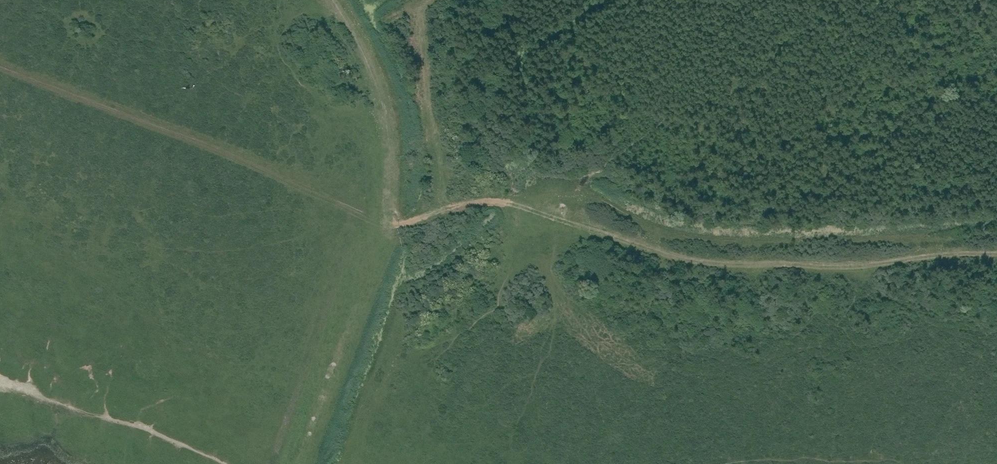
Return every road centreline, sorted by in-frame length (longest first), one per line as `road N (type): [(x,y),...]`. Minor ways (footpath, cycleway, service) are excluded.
road 1 (track): [(390,230),(490,204),(548,214),(702,270),(996,255)]

